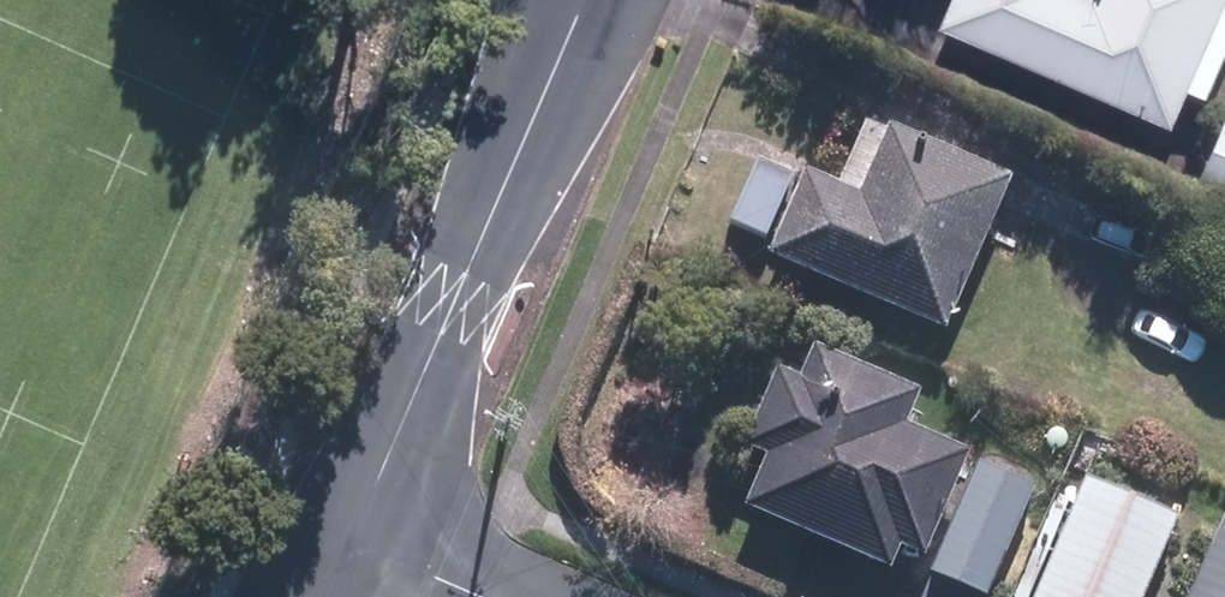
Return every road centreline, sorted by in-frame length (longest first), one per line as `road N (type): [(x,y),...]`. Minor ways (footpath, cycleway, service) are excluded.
road 1 (tertiary): [(585,0),(357,544)]
road 2 (residential): [(357,544),(481,596)]

